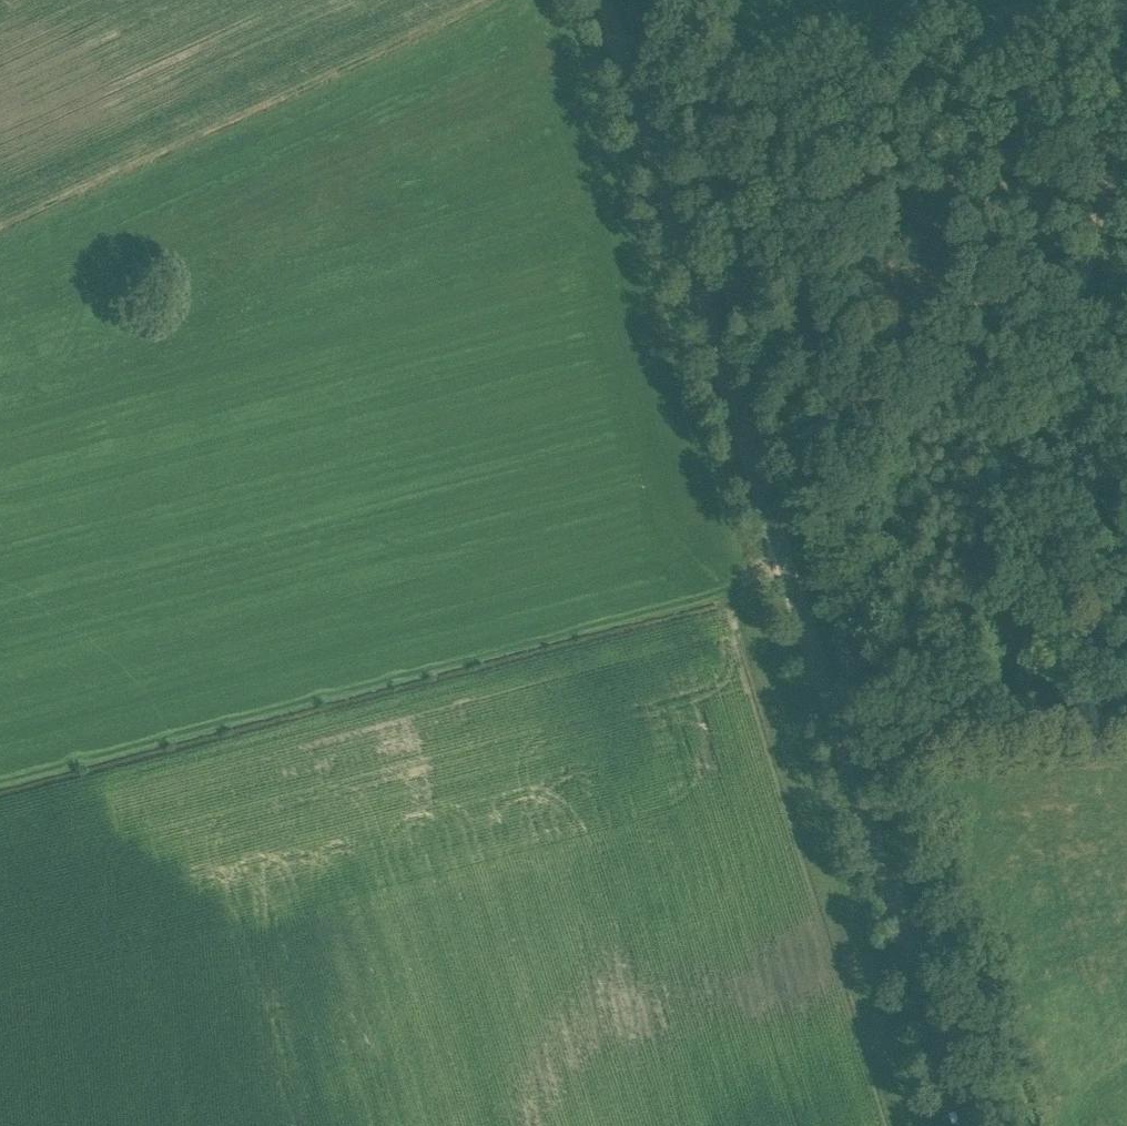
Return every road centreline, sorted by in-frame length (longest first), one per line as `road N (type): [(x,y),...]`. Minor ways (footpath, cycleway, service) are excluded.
road 1 (unclassified): [(962,1125),(602,0)]

